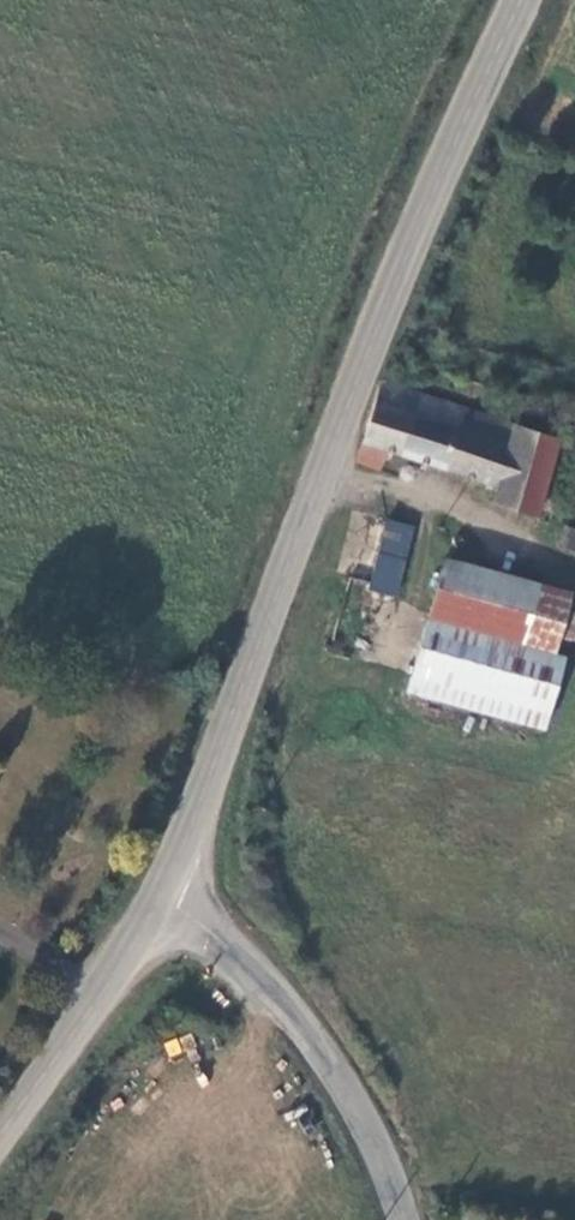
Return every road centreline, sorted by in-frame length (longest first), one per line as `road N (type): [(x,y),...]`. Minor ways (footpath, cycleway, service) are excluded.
road 1 (tertiary): [(158,893),(234,710),(336,406),(519,0)]
road 2 (unclassified): [(400,1219),(370,1135),(324,1059),(271,995),(158,893)]
road 3 (tertiary): [(0,1135),(158,893)]

